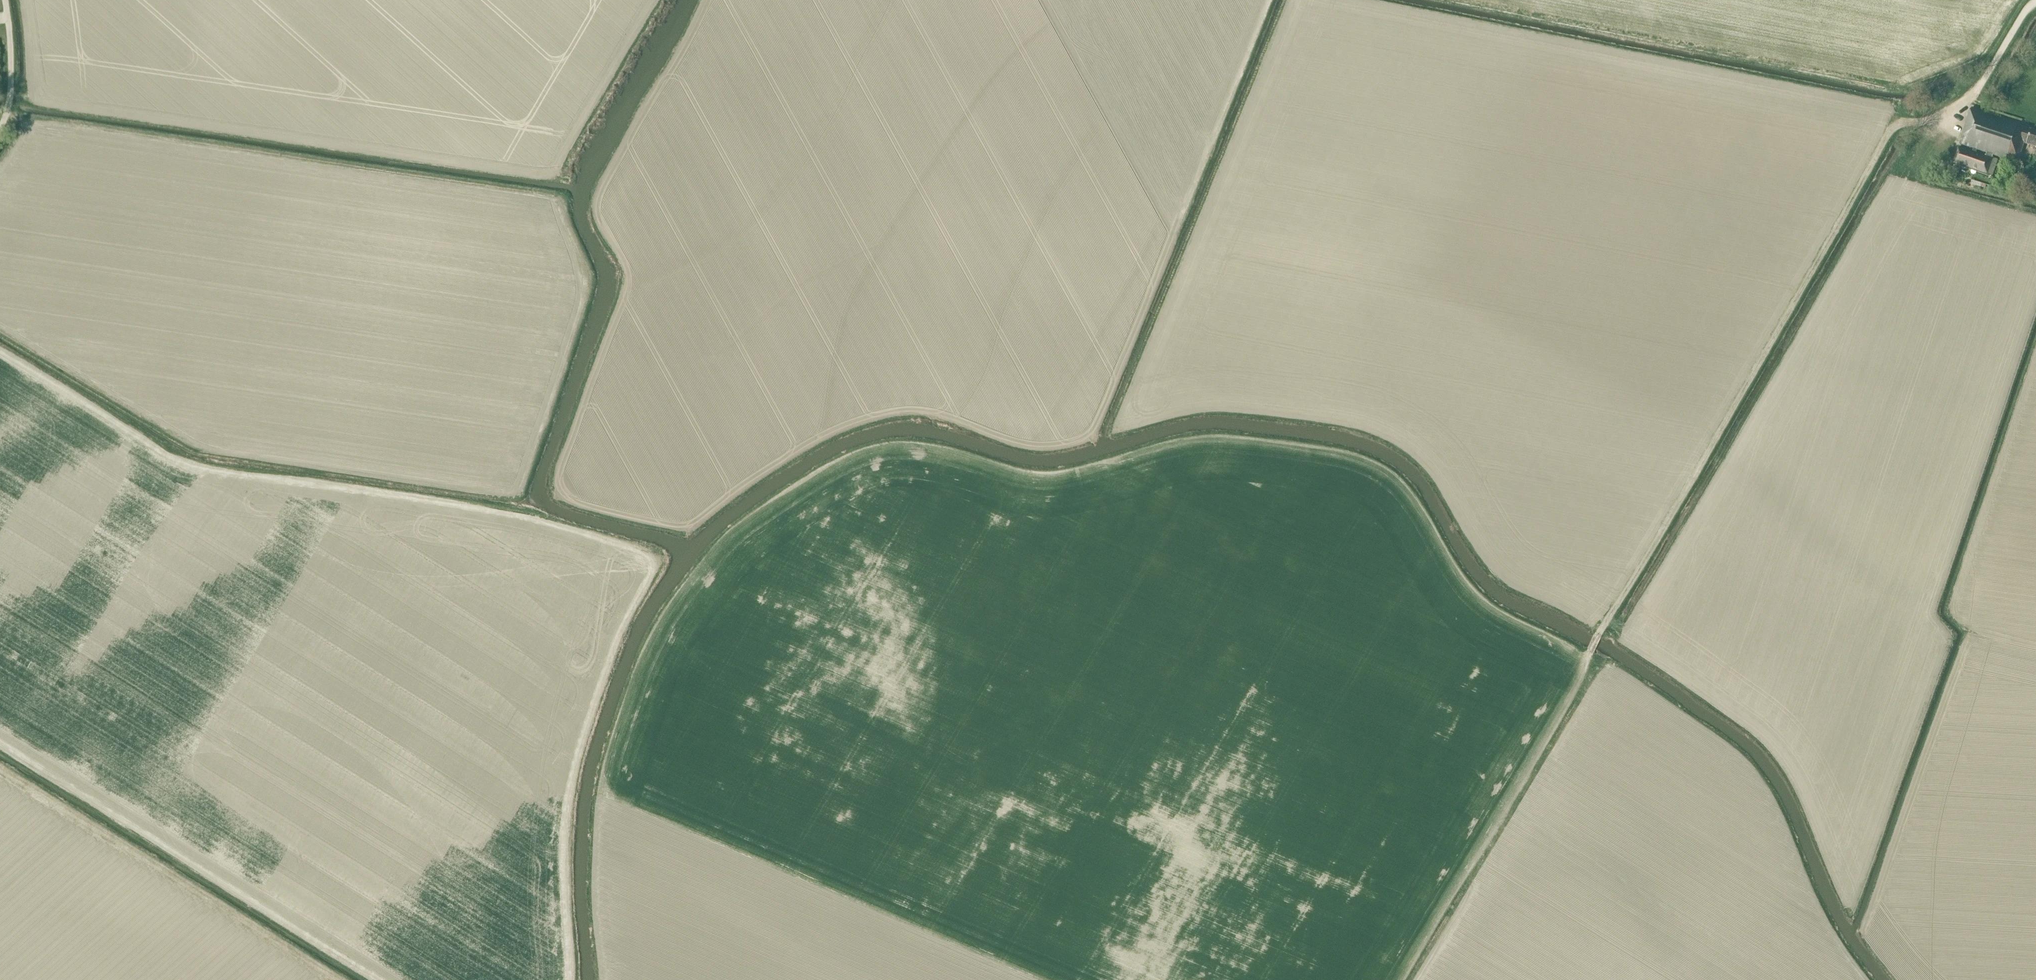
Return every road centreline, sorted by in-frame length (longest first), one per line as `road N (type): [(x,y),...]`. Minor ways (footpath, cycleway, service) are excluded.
road 1 (unclassified): [(0,130),(12,81),(5,0)]

